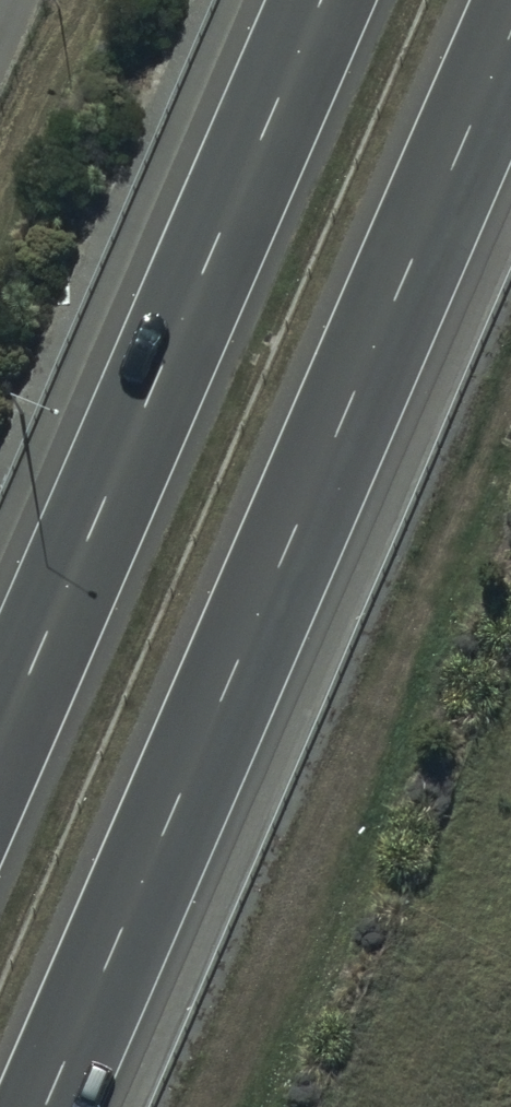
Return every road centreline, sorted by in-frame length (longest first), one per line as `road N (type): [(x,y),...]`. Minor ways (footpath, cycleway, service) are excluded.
road 1 (motorway): [(510,38),(45,1106)]
road 2 (motorway): [(0,740),(324,0)]

